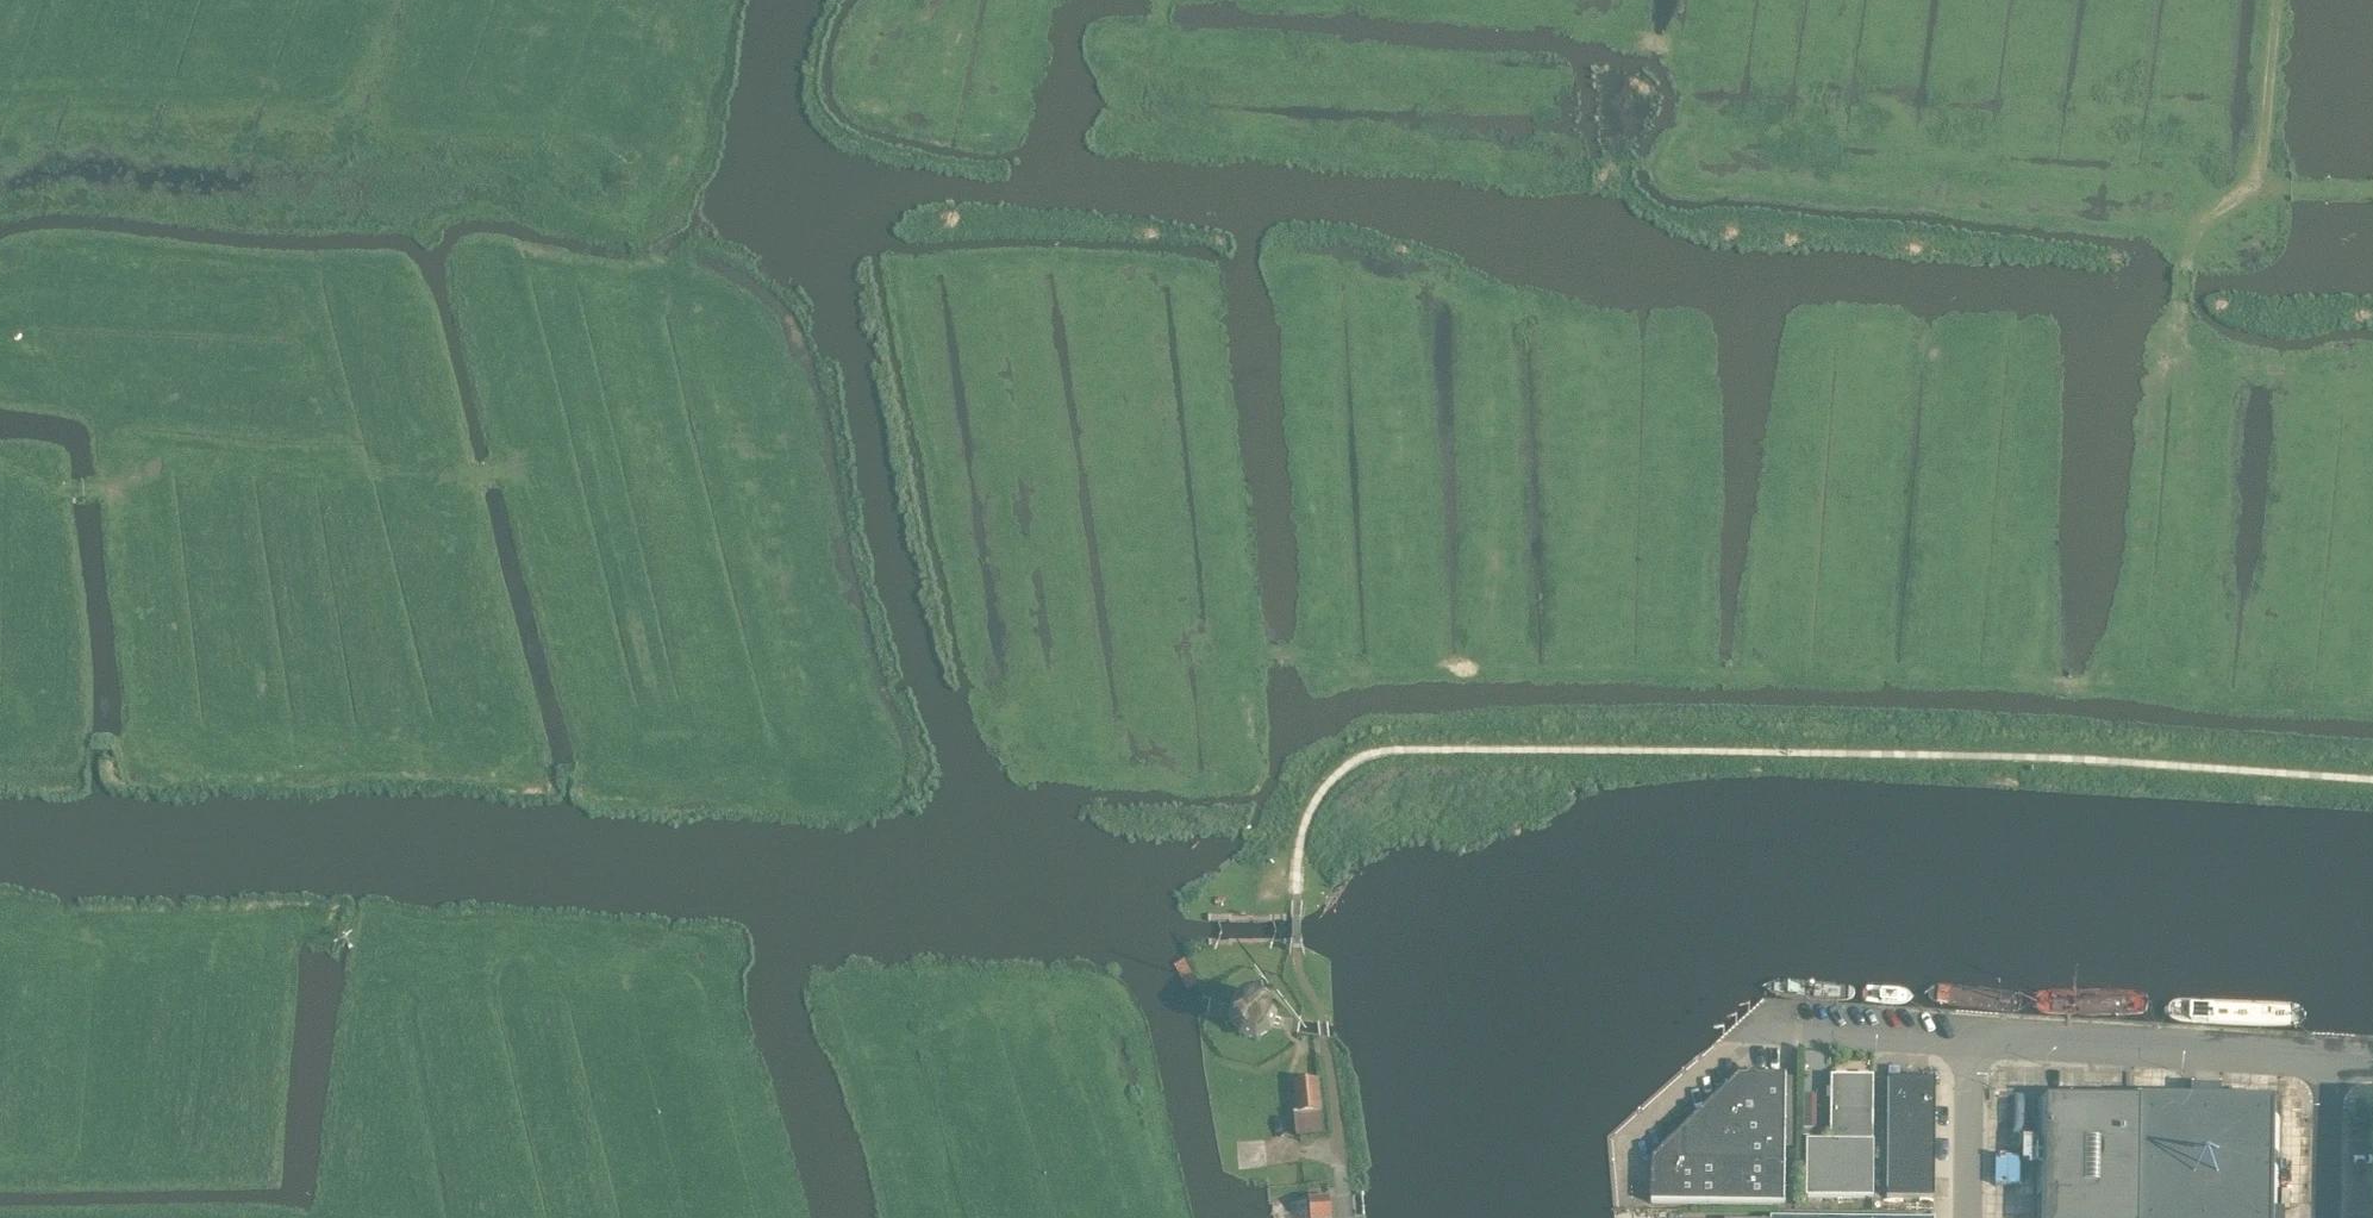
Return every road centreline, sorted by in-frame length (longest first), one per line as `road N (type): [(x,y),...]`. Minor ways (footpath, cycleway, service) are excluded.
road 1 (unclassified): [(2325,1055),(1969,1036)]
road 2 (unclassified): [(1969,1036),(1775,1022)]
road 3 (unclassified): [(1966,1217),(1969,1036)]
road 4 (unclassified): [(2323,1217),(2325,1055)]

